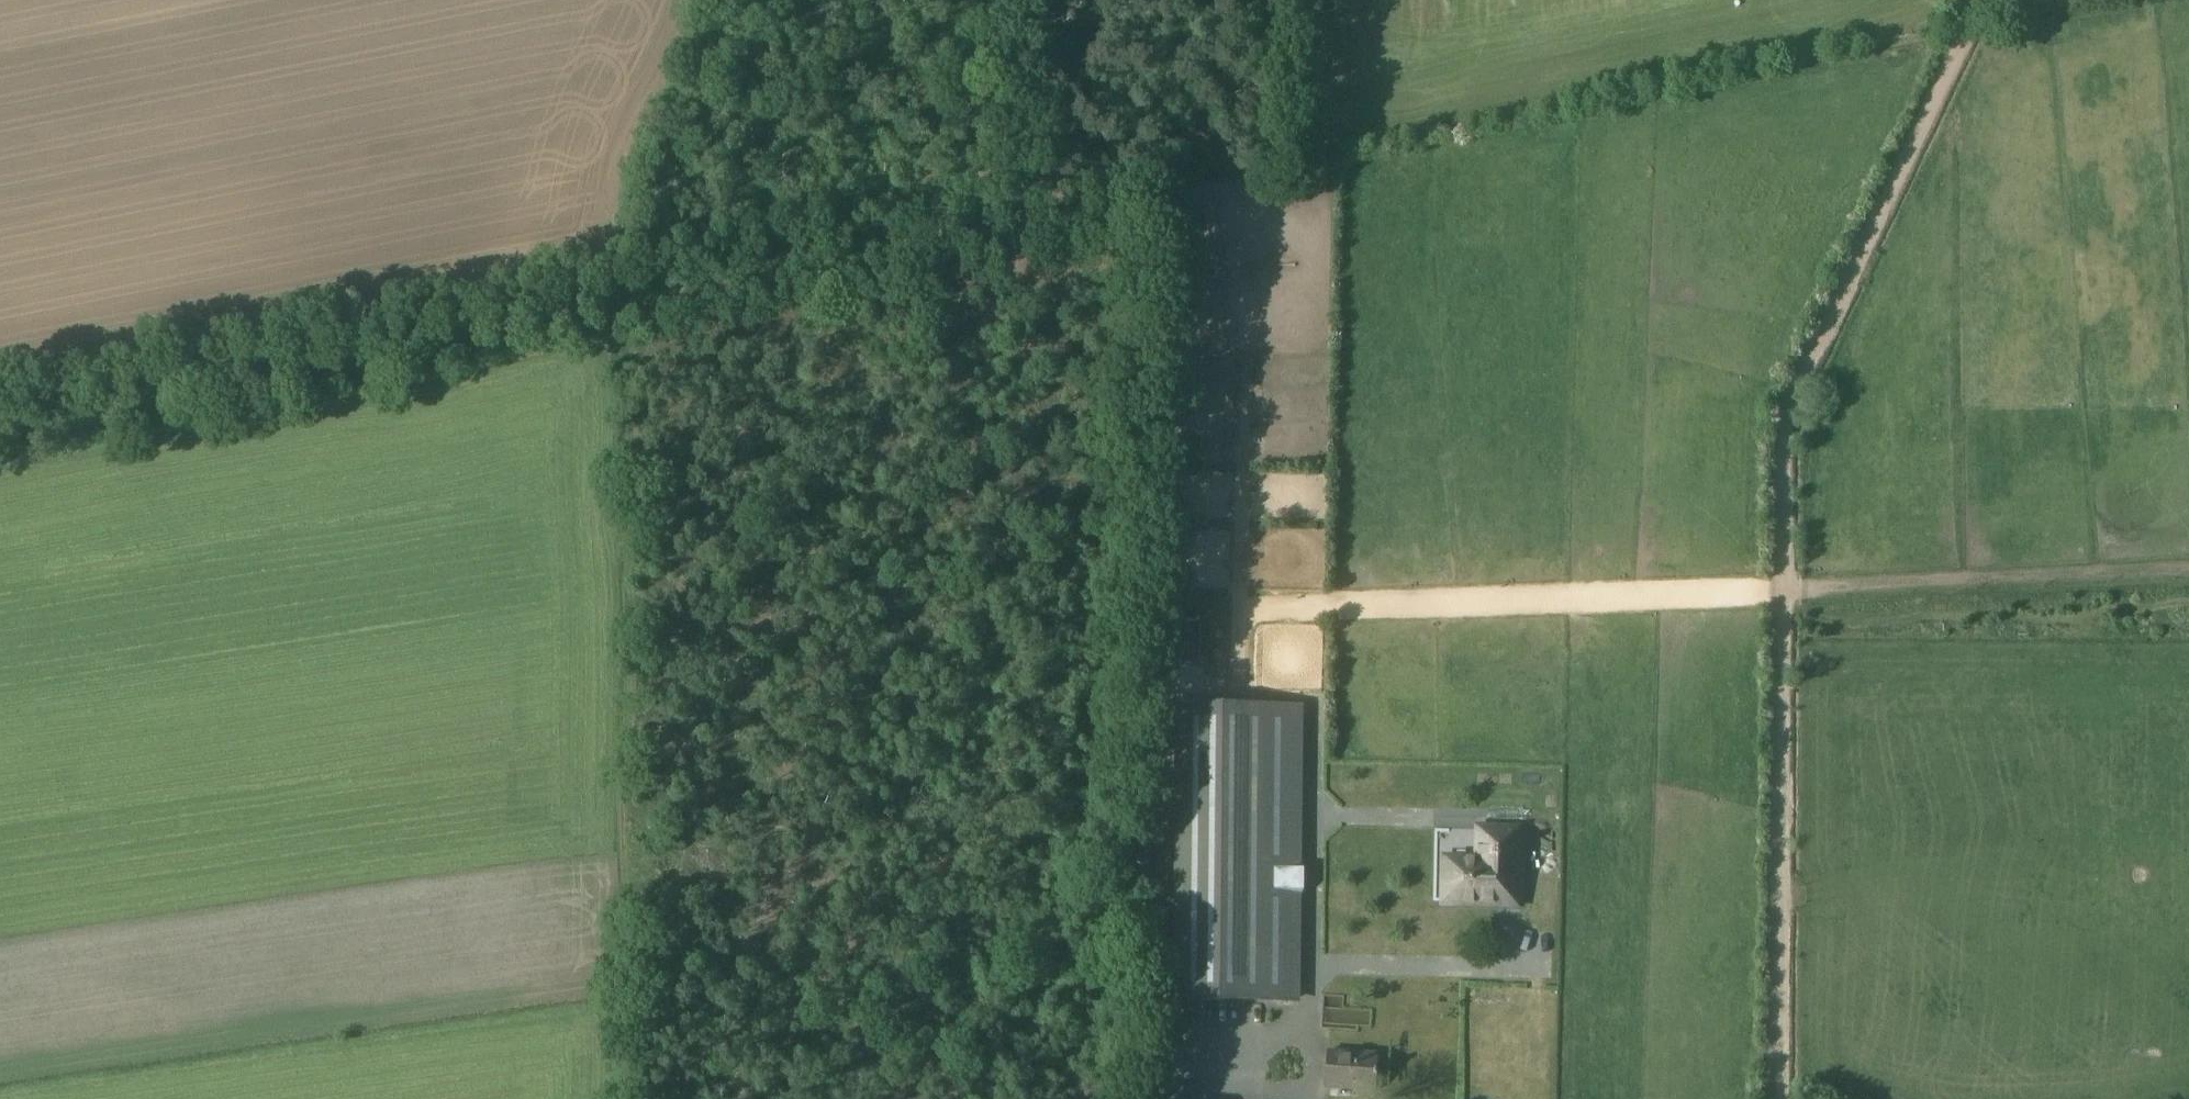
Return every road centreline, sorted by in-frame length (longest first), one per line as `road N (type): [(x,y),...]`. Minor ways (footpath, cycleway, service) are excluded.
road 1 (track): [(1987,0),(1785,423),(1781,1098)]

